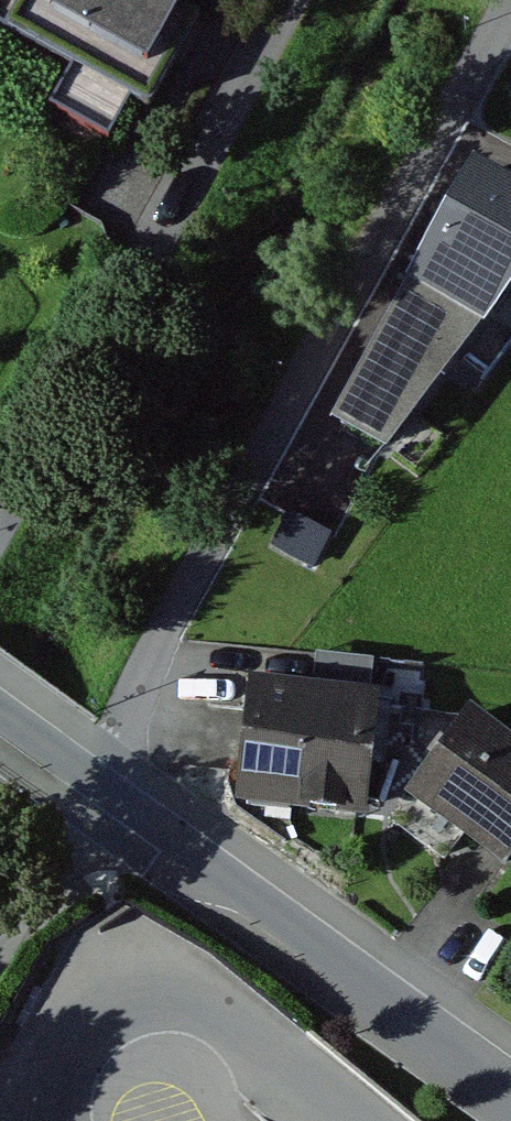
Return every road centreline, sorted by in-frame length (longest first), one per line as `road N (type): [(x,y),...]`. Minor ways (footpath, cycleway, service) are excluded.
road 1 (residential): [(510,28),(99,784)]
road 2 (residential): [(0,514),(285,0)]
road 3 (tertiary): [(510,1088),(99,784)]
road 4 (track): [(99,784),(0,963)]
road 5 (tertiary): [(99,784),(0,709)]

